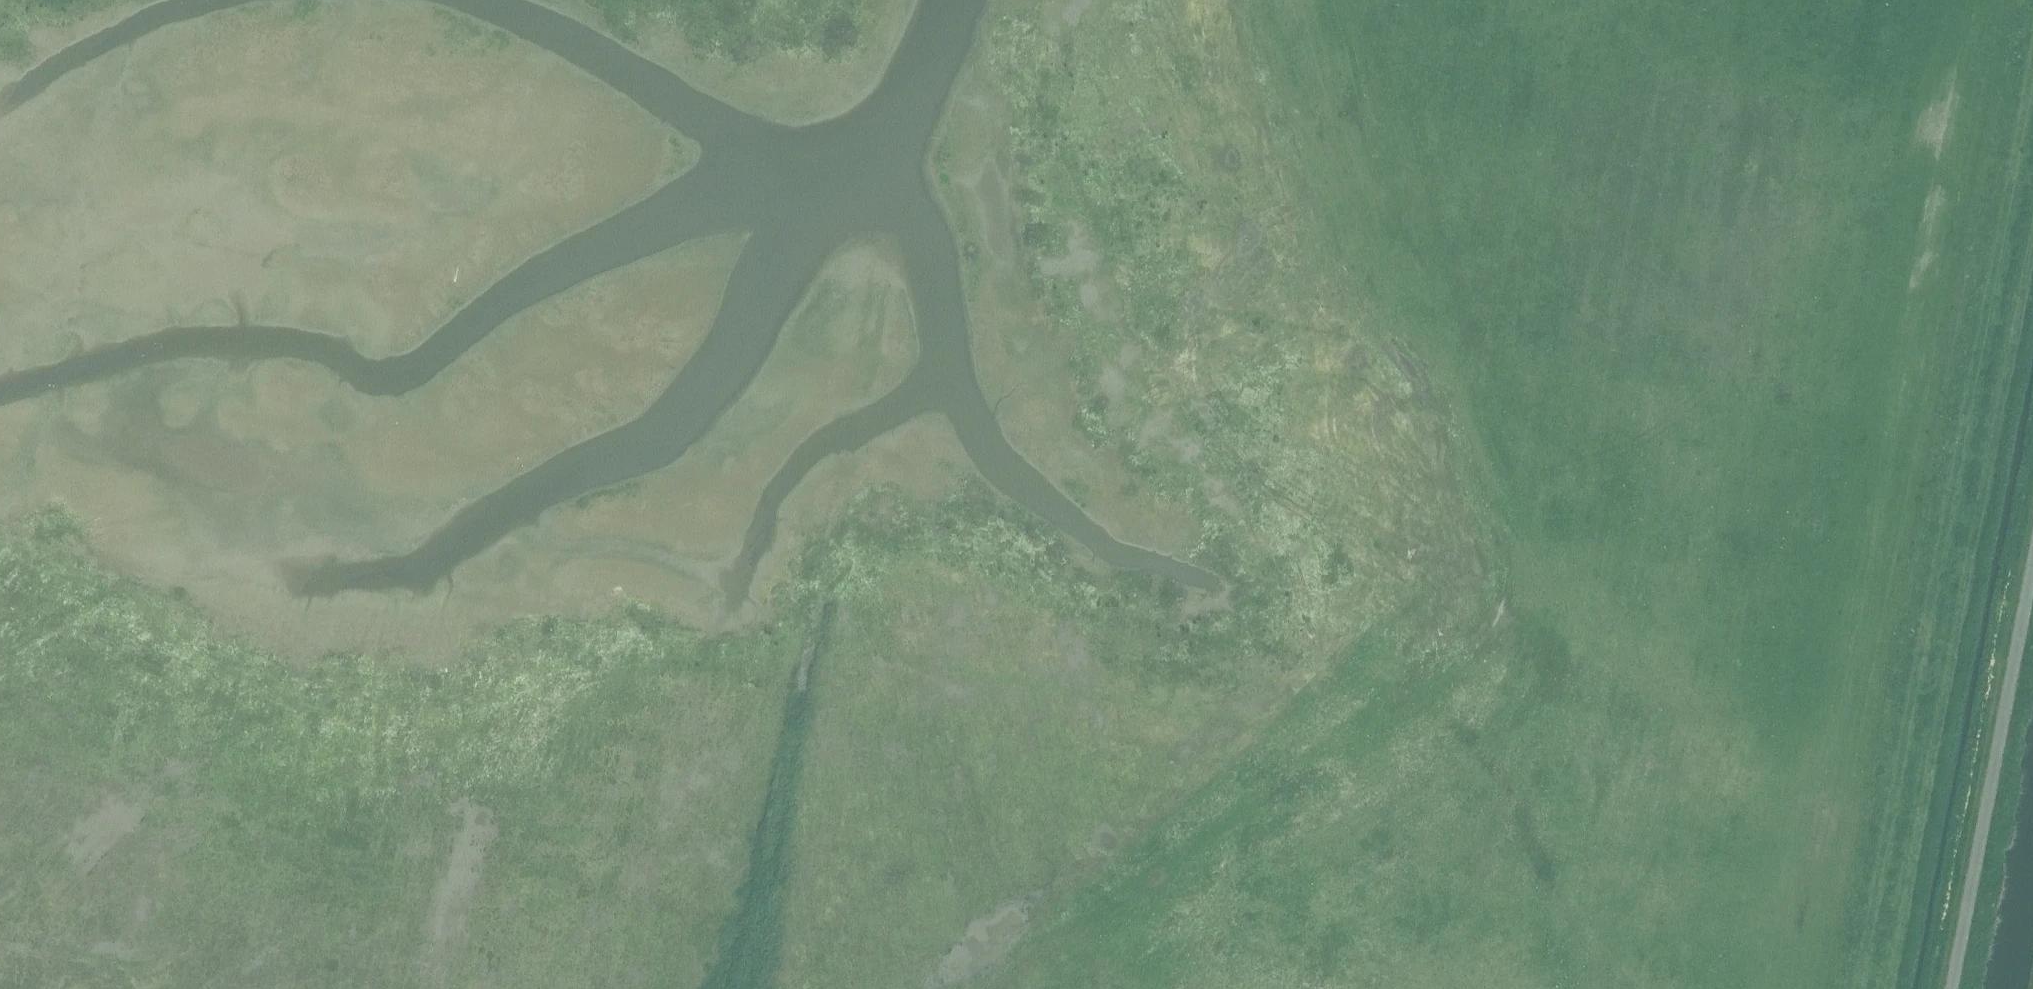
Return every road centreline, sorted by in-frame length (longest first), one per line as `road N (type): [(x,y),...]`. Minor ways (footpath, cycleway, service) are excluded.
road 1 (track): [(1952,988),(2032,565)]

